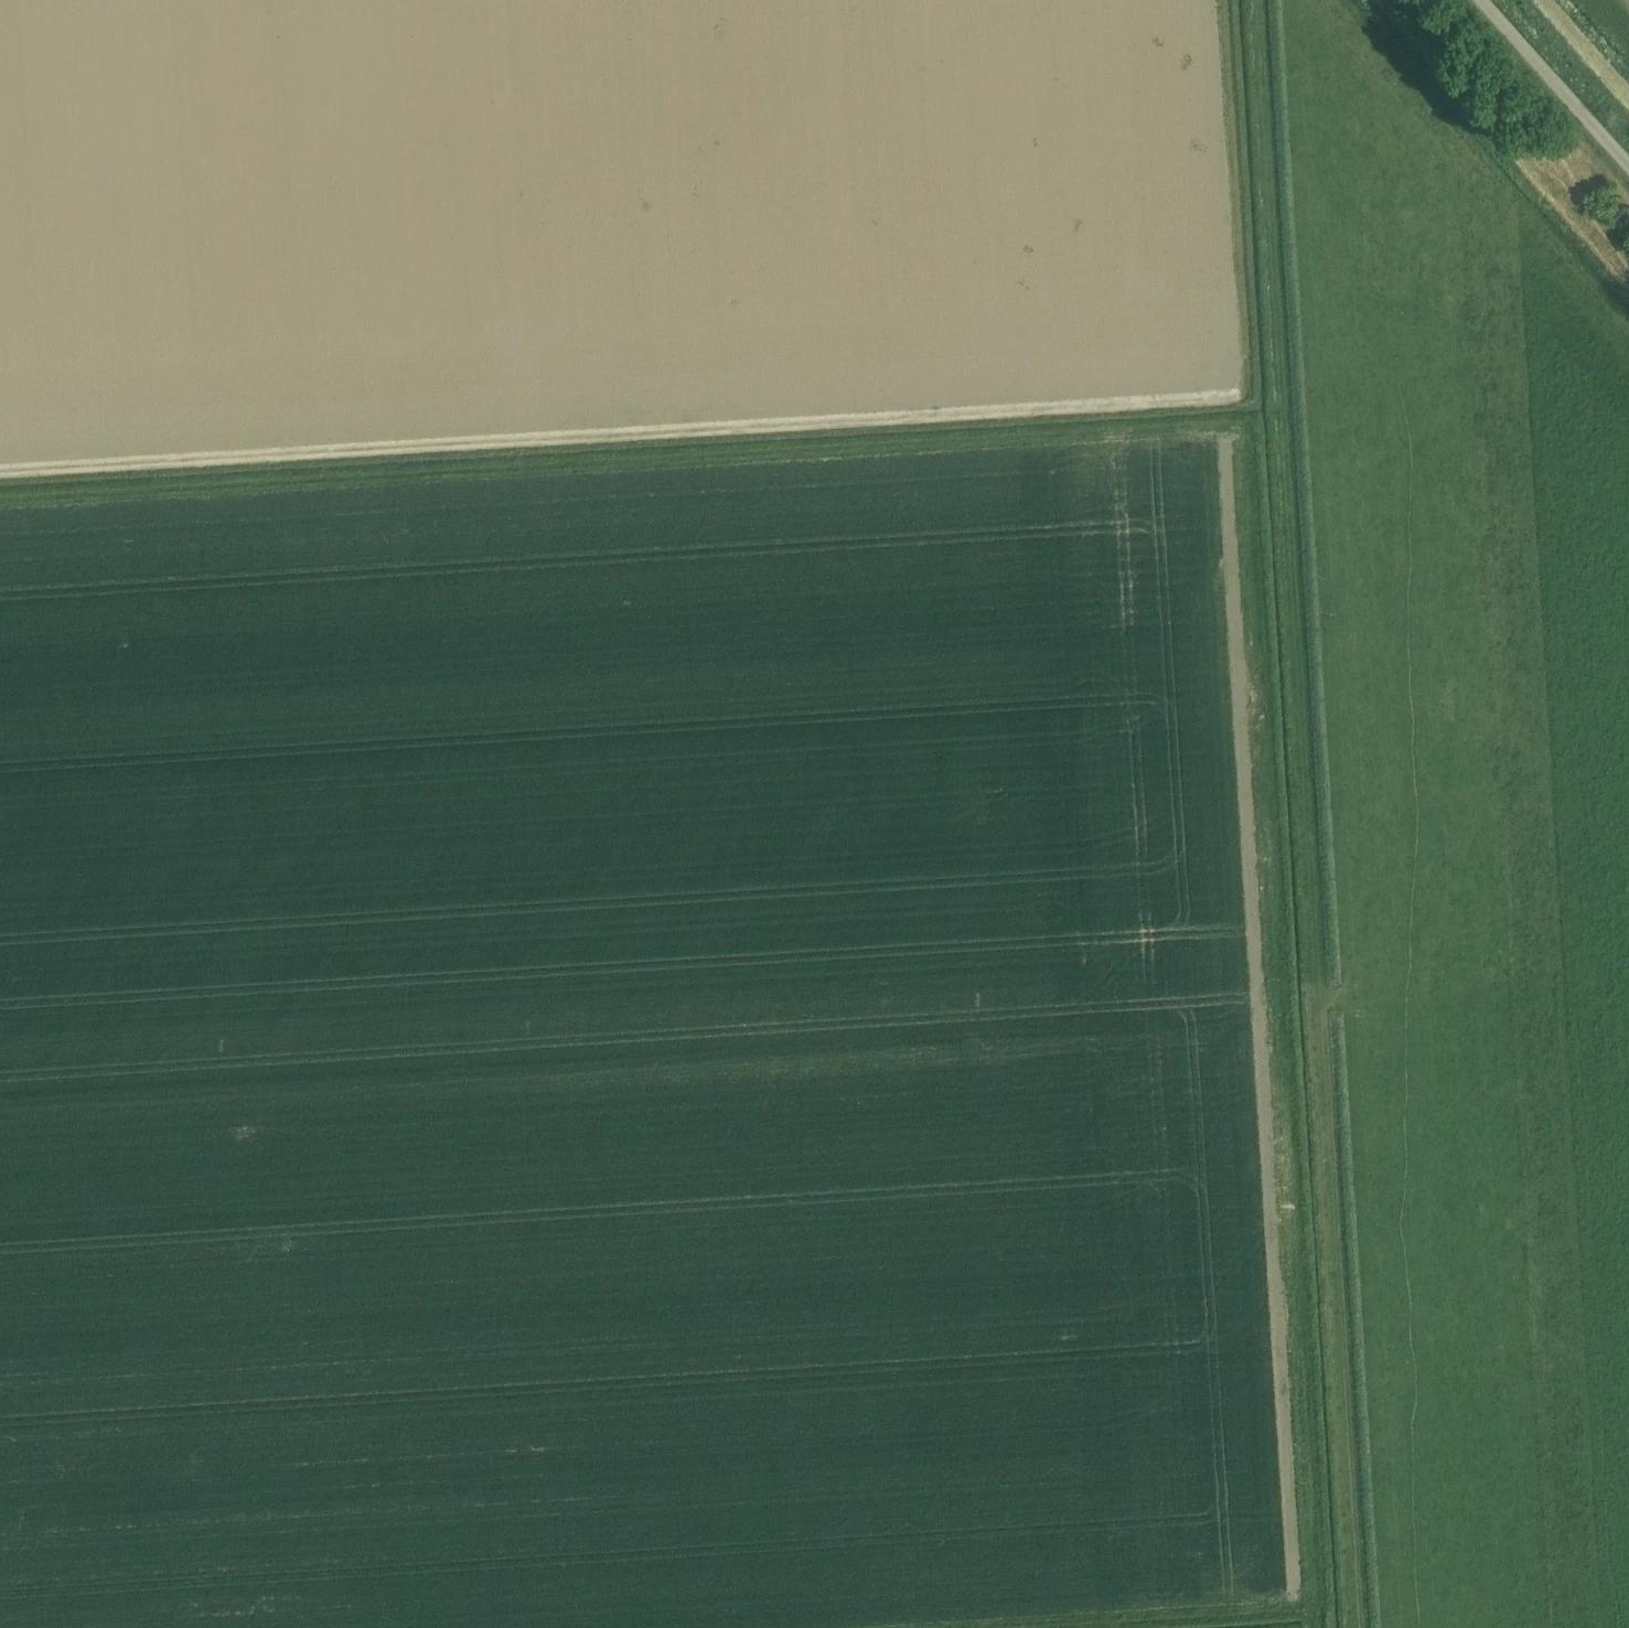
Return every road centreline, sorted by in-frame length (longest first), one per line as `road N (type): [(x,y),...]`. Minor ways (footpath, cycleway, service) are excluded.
road 1 (unclassified): [(1628,167),(1481,0)]

